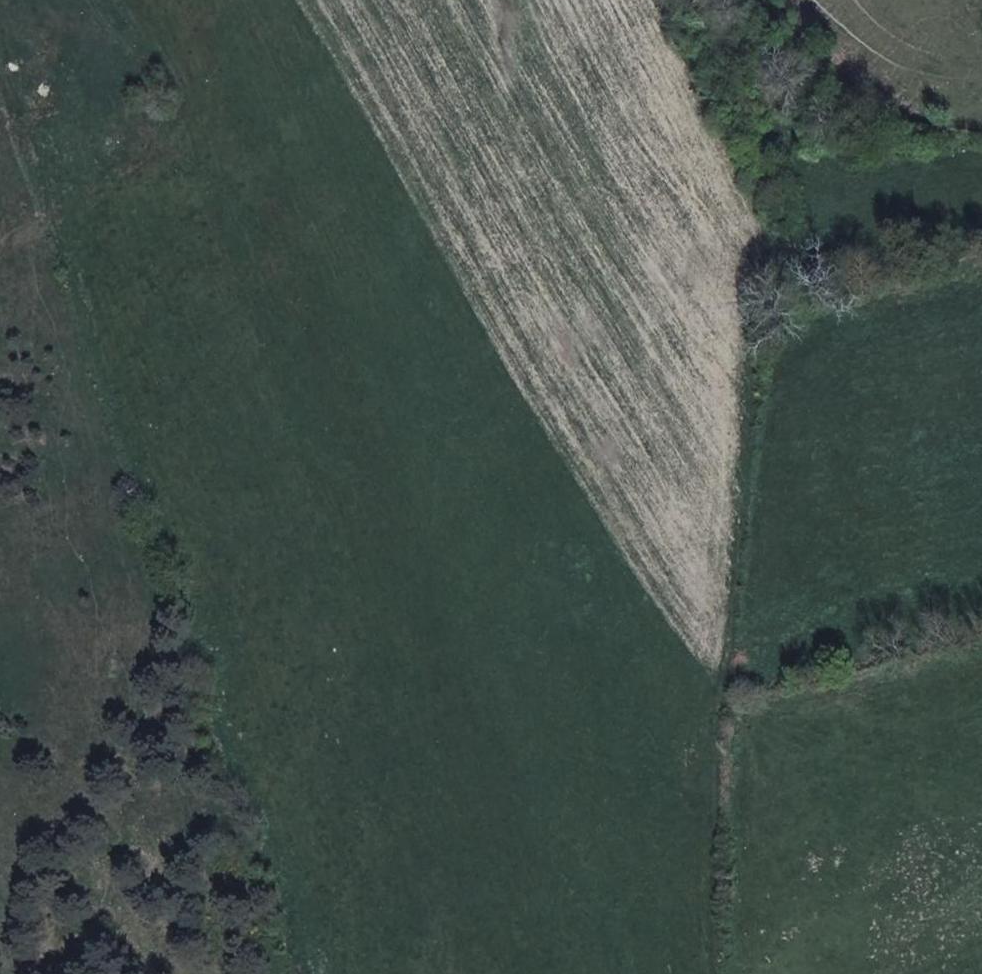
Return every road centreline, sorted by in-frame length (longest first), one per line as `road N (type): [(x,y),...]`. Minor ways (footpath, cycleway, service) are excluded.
road 1 (track): [(706,686),(694,973)]
road 2 (track): [(981,121),(963,122),(843,72),(768,0)]

